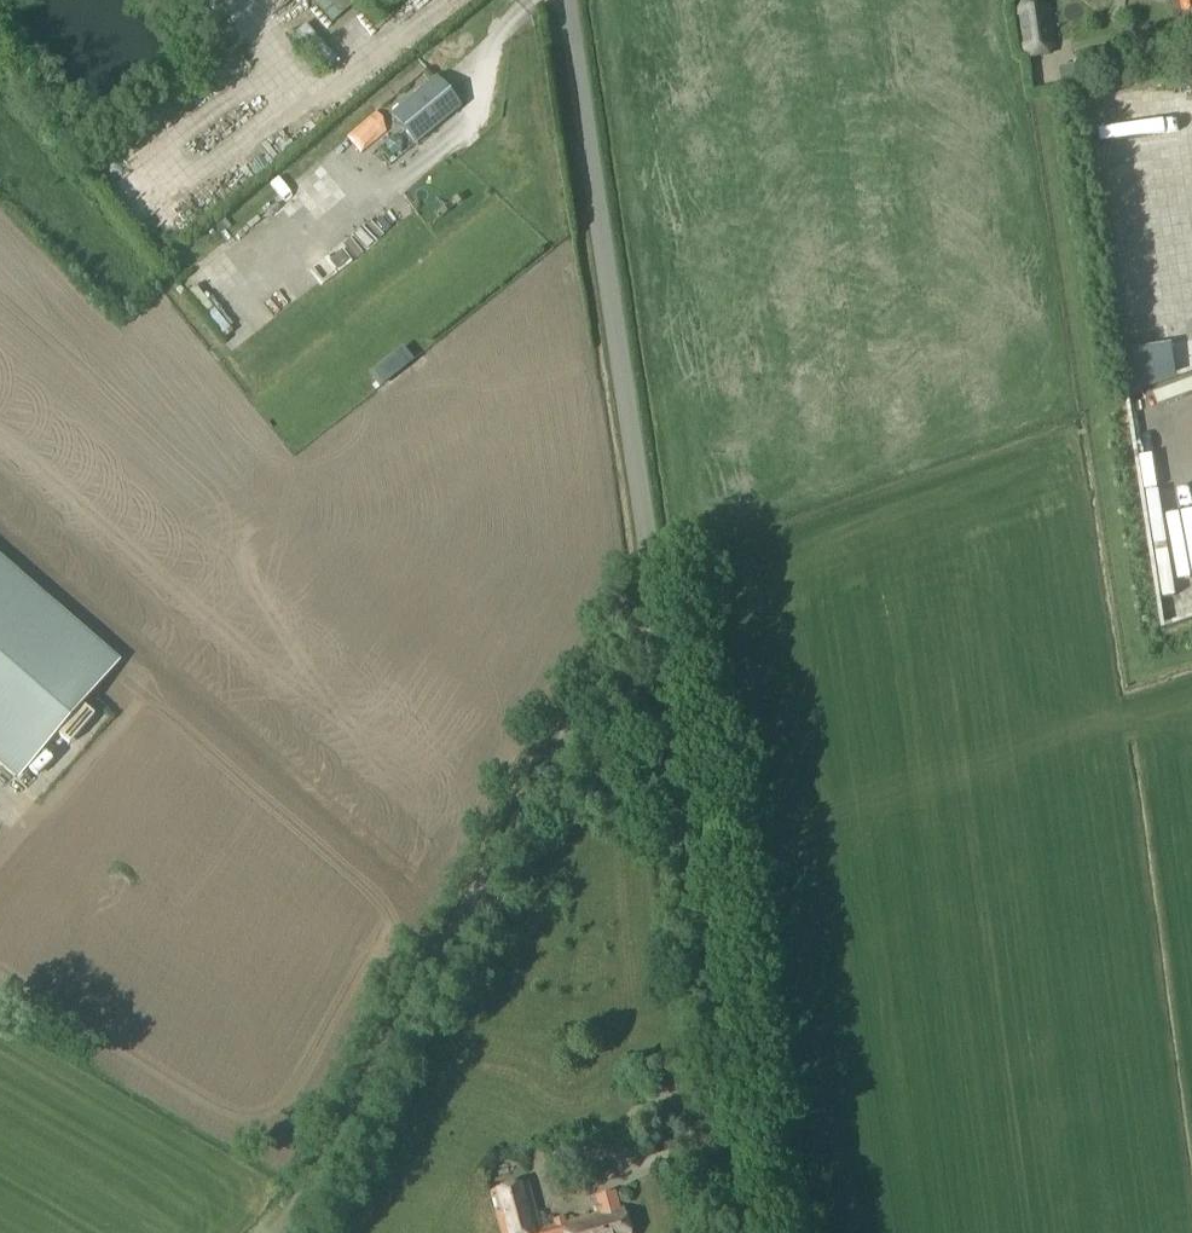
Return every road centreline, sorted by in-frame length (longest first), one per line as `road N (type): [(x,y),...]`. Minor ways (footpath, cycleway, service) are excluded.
road 1 (unclassified): [(750,1232),(565,0)]

